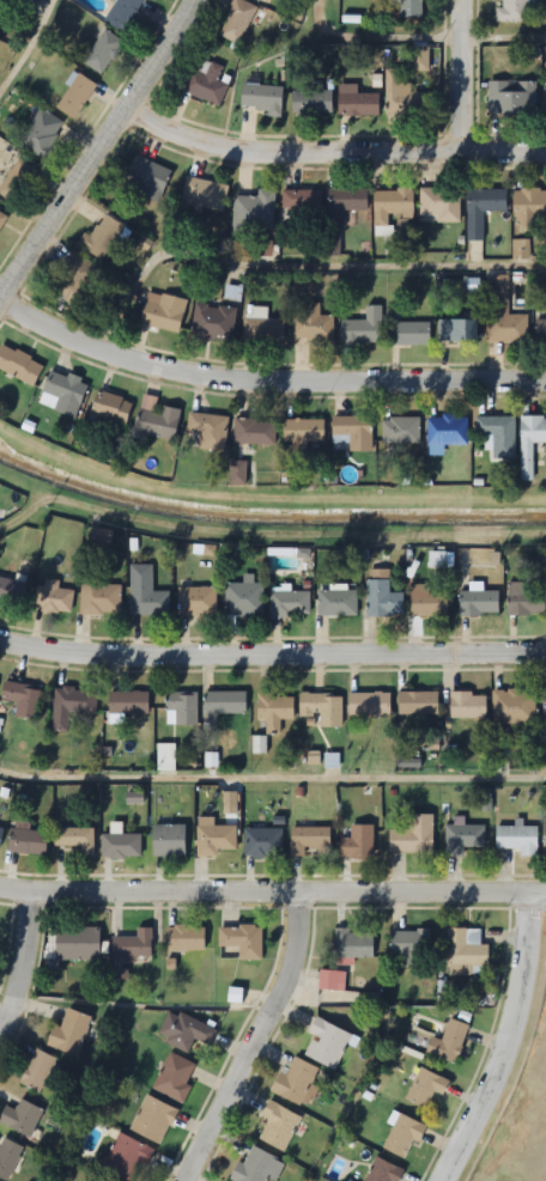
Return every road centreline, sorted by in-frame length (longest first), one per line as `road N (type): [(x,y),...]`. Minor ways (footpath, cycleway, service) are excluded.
road 1 (residential): [(545,378),(280,386),(194,381),(99,355),(0,308)]
road 2 (residential): [(545,651),(129,655),(0,641)]
road 3 (residential): [(545,898),(0,887)]
road 4 (residential): [(545,152),(230,153),(165,134),(123,108)]
road 5 (residential): [(198,0),(0,288)]
road 6 (residential): [(307,891),(284,991),(187,1180)]
road 7 (residential): [(532,897),(526,978),(511,1028),(439,1180)]
road 8 (residential): [(467,0),(465,153)]
road 9 (residential): [(0,1029),(19,972),(29,891)]

